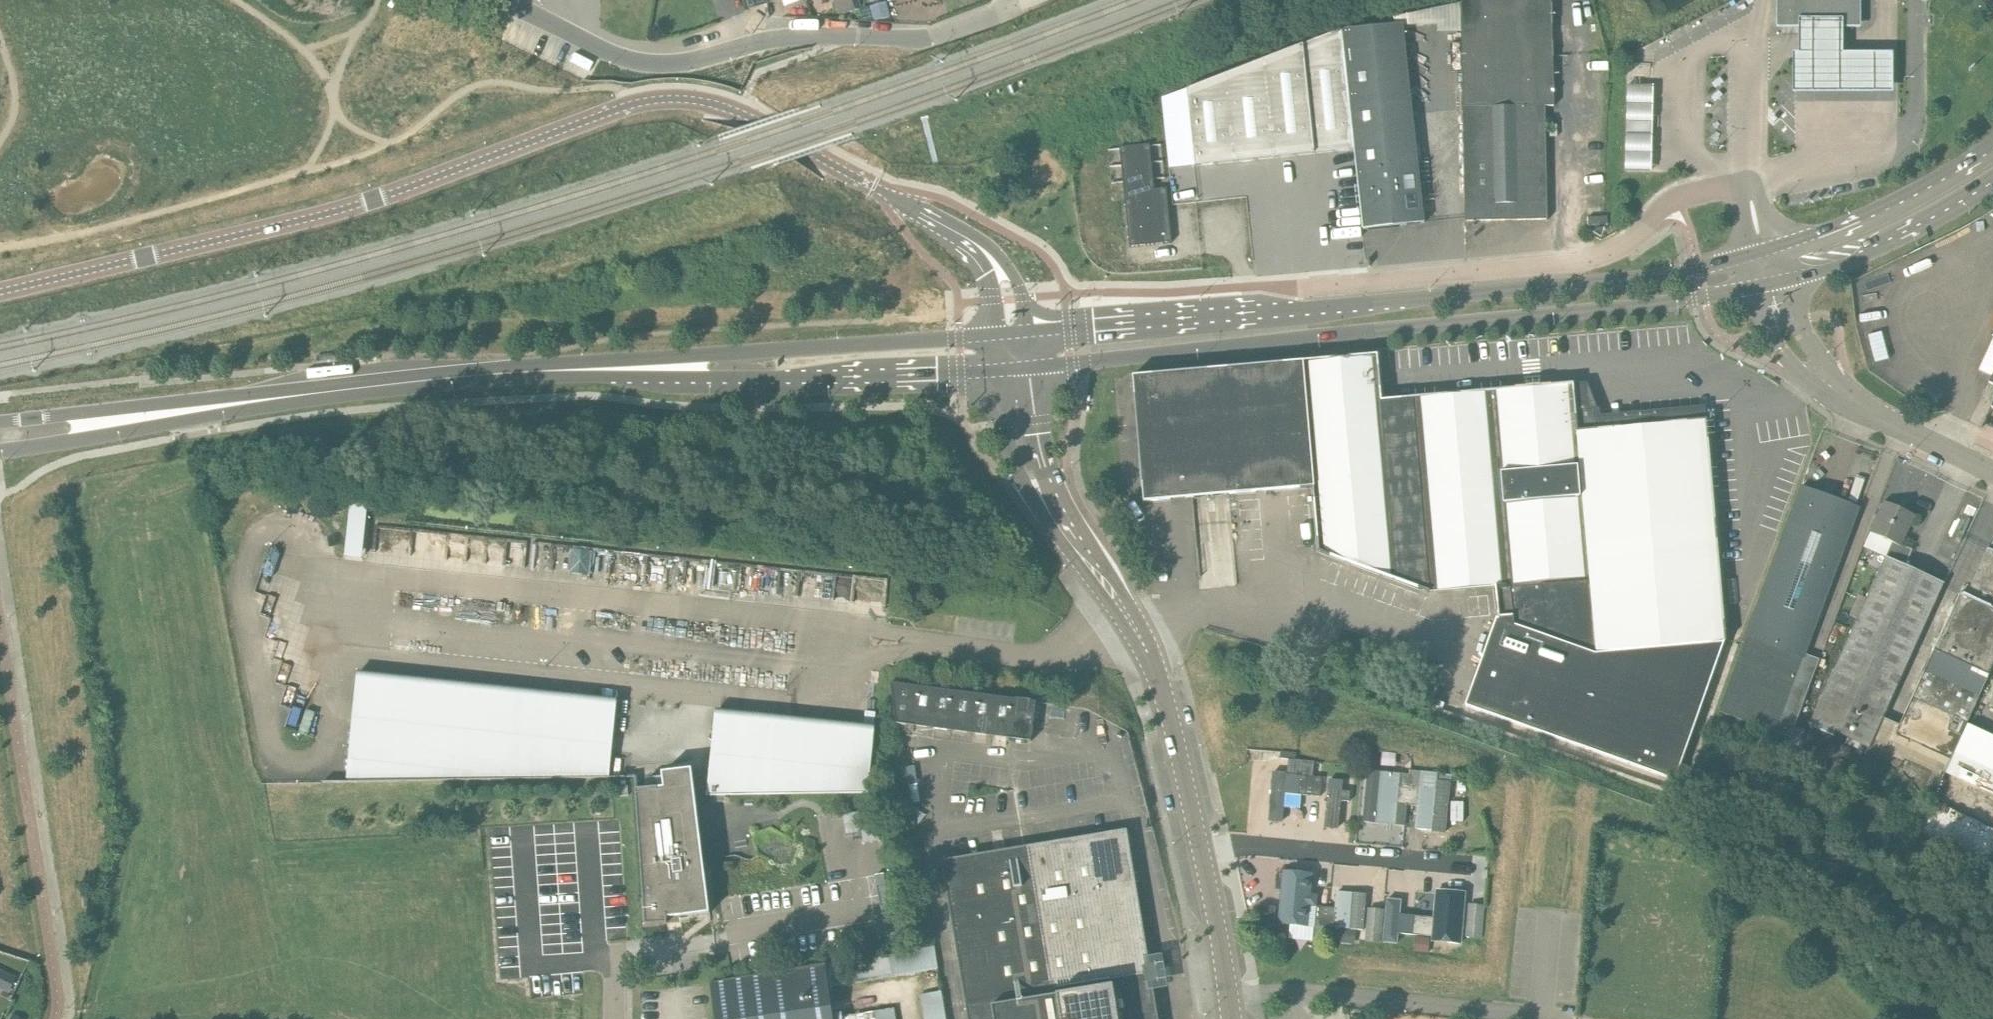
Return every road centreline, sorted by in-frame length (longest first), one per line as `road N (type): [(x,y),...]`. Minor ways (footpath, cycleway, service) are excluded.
road 1 (unclassified): [(986,255),(762,118),(671,97),(621,106),(320,213),(0,291)]
road 2 (tertiary): [(1750,253),(1587,283),(1027,332)]
road 3 (tertiary): [(1032,366),(1637,306),(1755,285)]
road 4 (residential): [(518,0),(620,50),(674,59),(803,33),(928,36),(1009,0)]
road 5 (tertiary): [(189,409),(402,383),(663,368)]
road 6 (residential): [(1747,181),(1682,197),(1592,260),(1295,287)]
road 7 (residential): [(1199,843),(1145,648),(1052,503)]
road 8 (tertiary): [(663,368),(804,378),(997,369)]
road 9 (tertiary): [(994,335),(767,350),(663,368)]
road 10 (residential): [(1470,867),(1199,843)]
road 11 (tertiary): [(1992,142),(1865,213),(1774,247)]
road 12 (tertiary): [(1784,279),(1886,241),(1992,176)]
road 13 (residential): [(1992,472),(1873,413),(1824,375)]
road 14 (tertiary): [(0,450),(189,409)]
road 15 (tertiary): [(189,409),(0,420)]
road 16 (residential): [(1230,1018),(1199,843)]
road 17 (residential): [(997,369),(1012,458),(1052,503)]
road 18 (residential): [(1052,503),(1032,366)]

